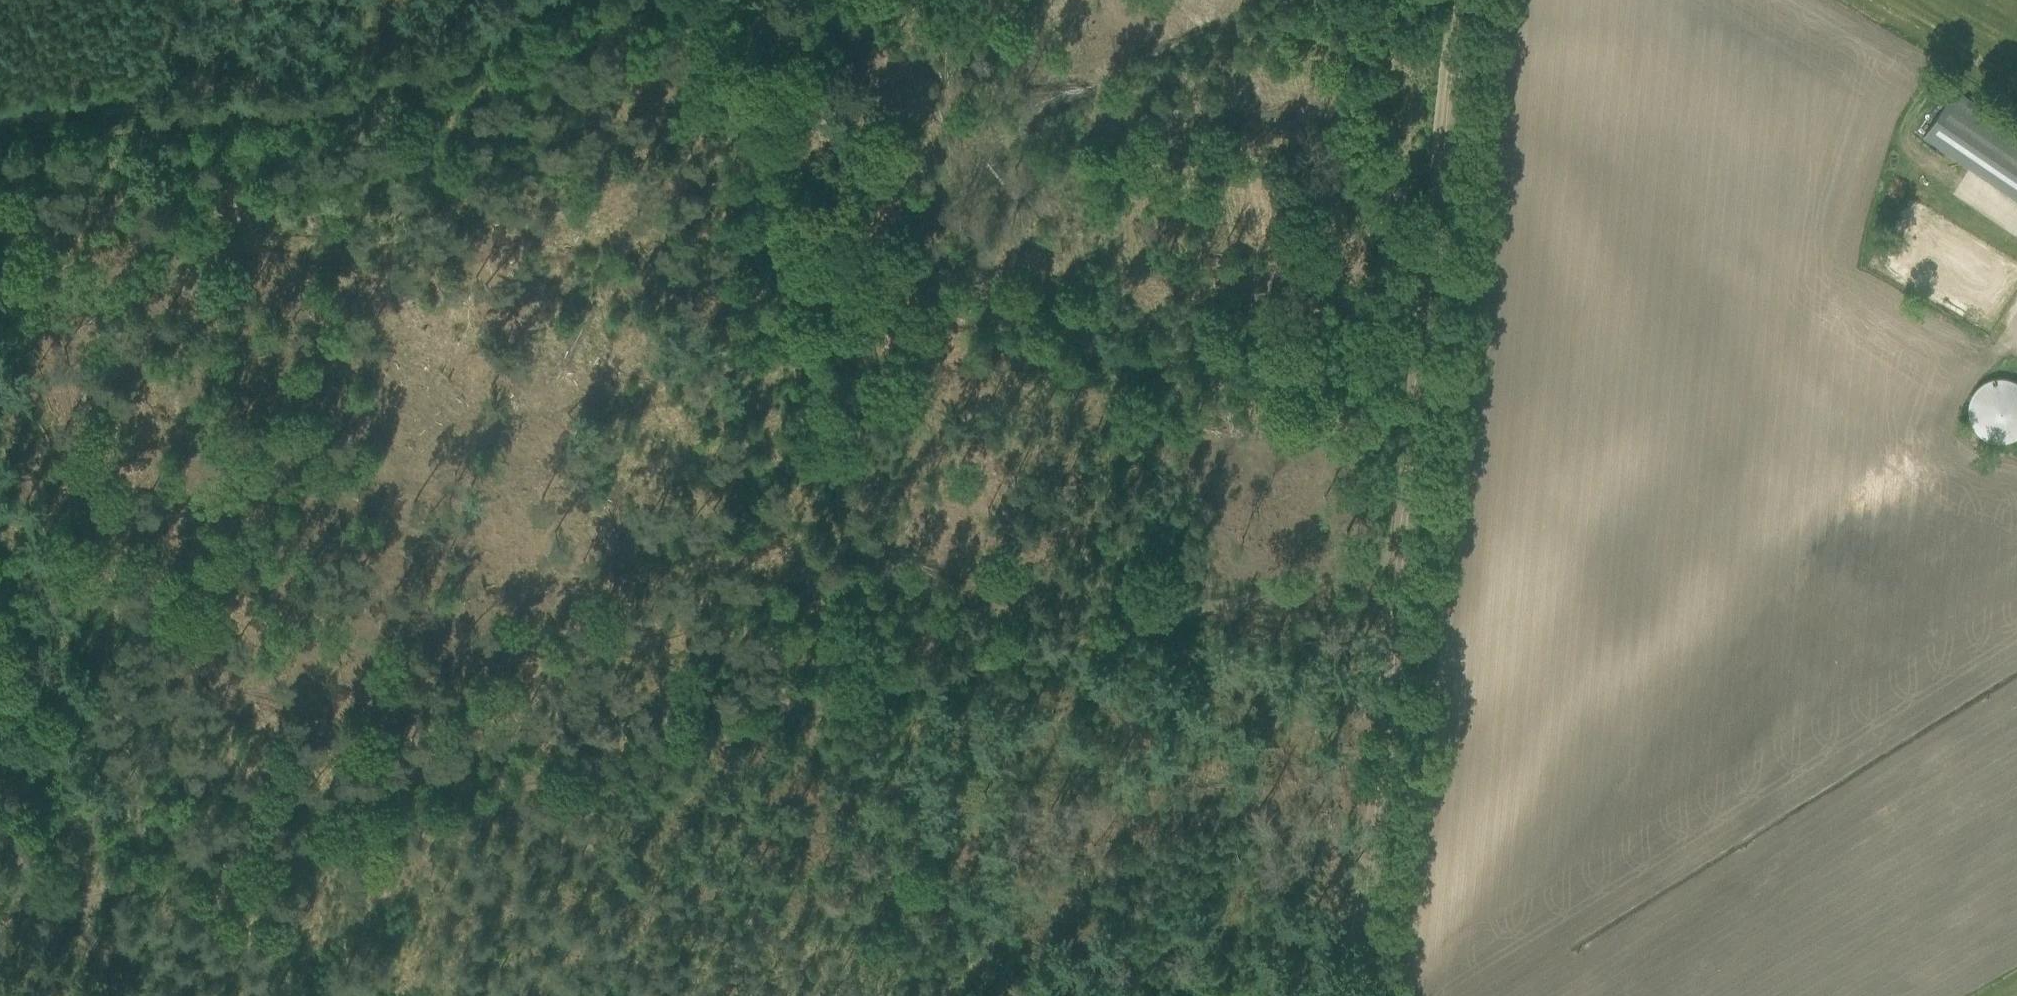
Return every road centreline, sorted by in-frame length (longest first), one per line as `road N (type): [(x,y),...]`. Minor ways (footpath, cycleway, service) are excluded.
road 1 (track): [(1354,995),(1451,0)]
road 2 (track): [(889,697),(700,0)]
road 3 (track): [(889,697),(967,995)]

